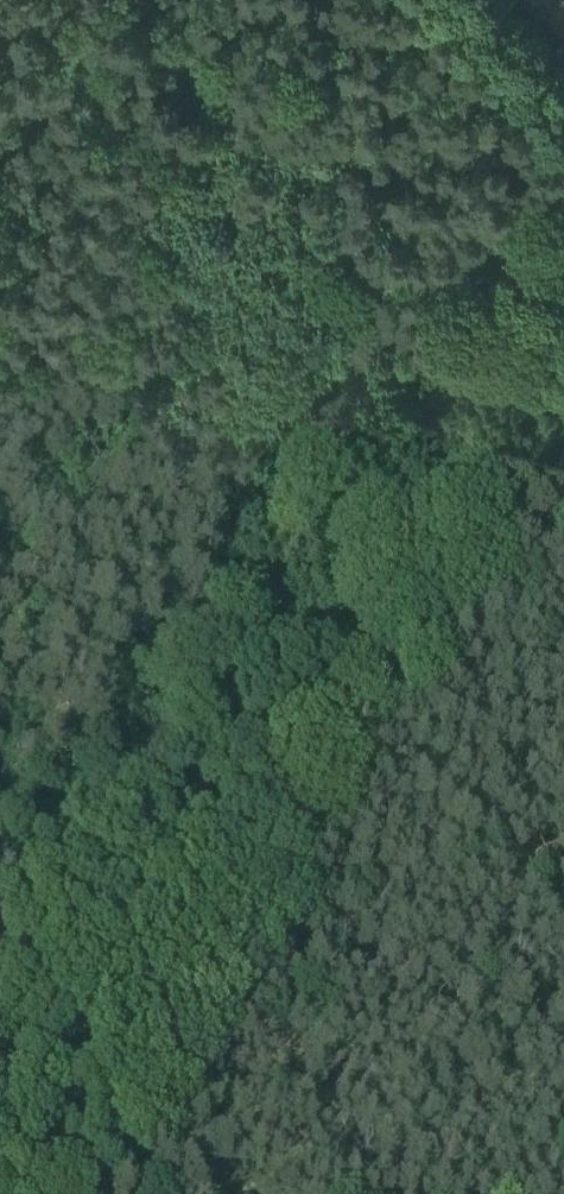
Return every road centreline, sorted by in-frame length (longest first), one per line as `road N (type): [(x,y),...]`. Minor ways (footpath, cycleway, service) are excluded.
road 1 (track): [(0,923),(38,997),(244,1193)]

